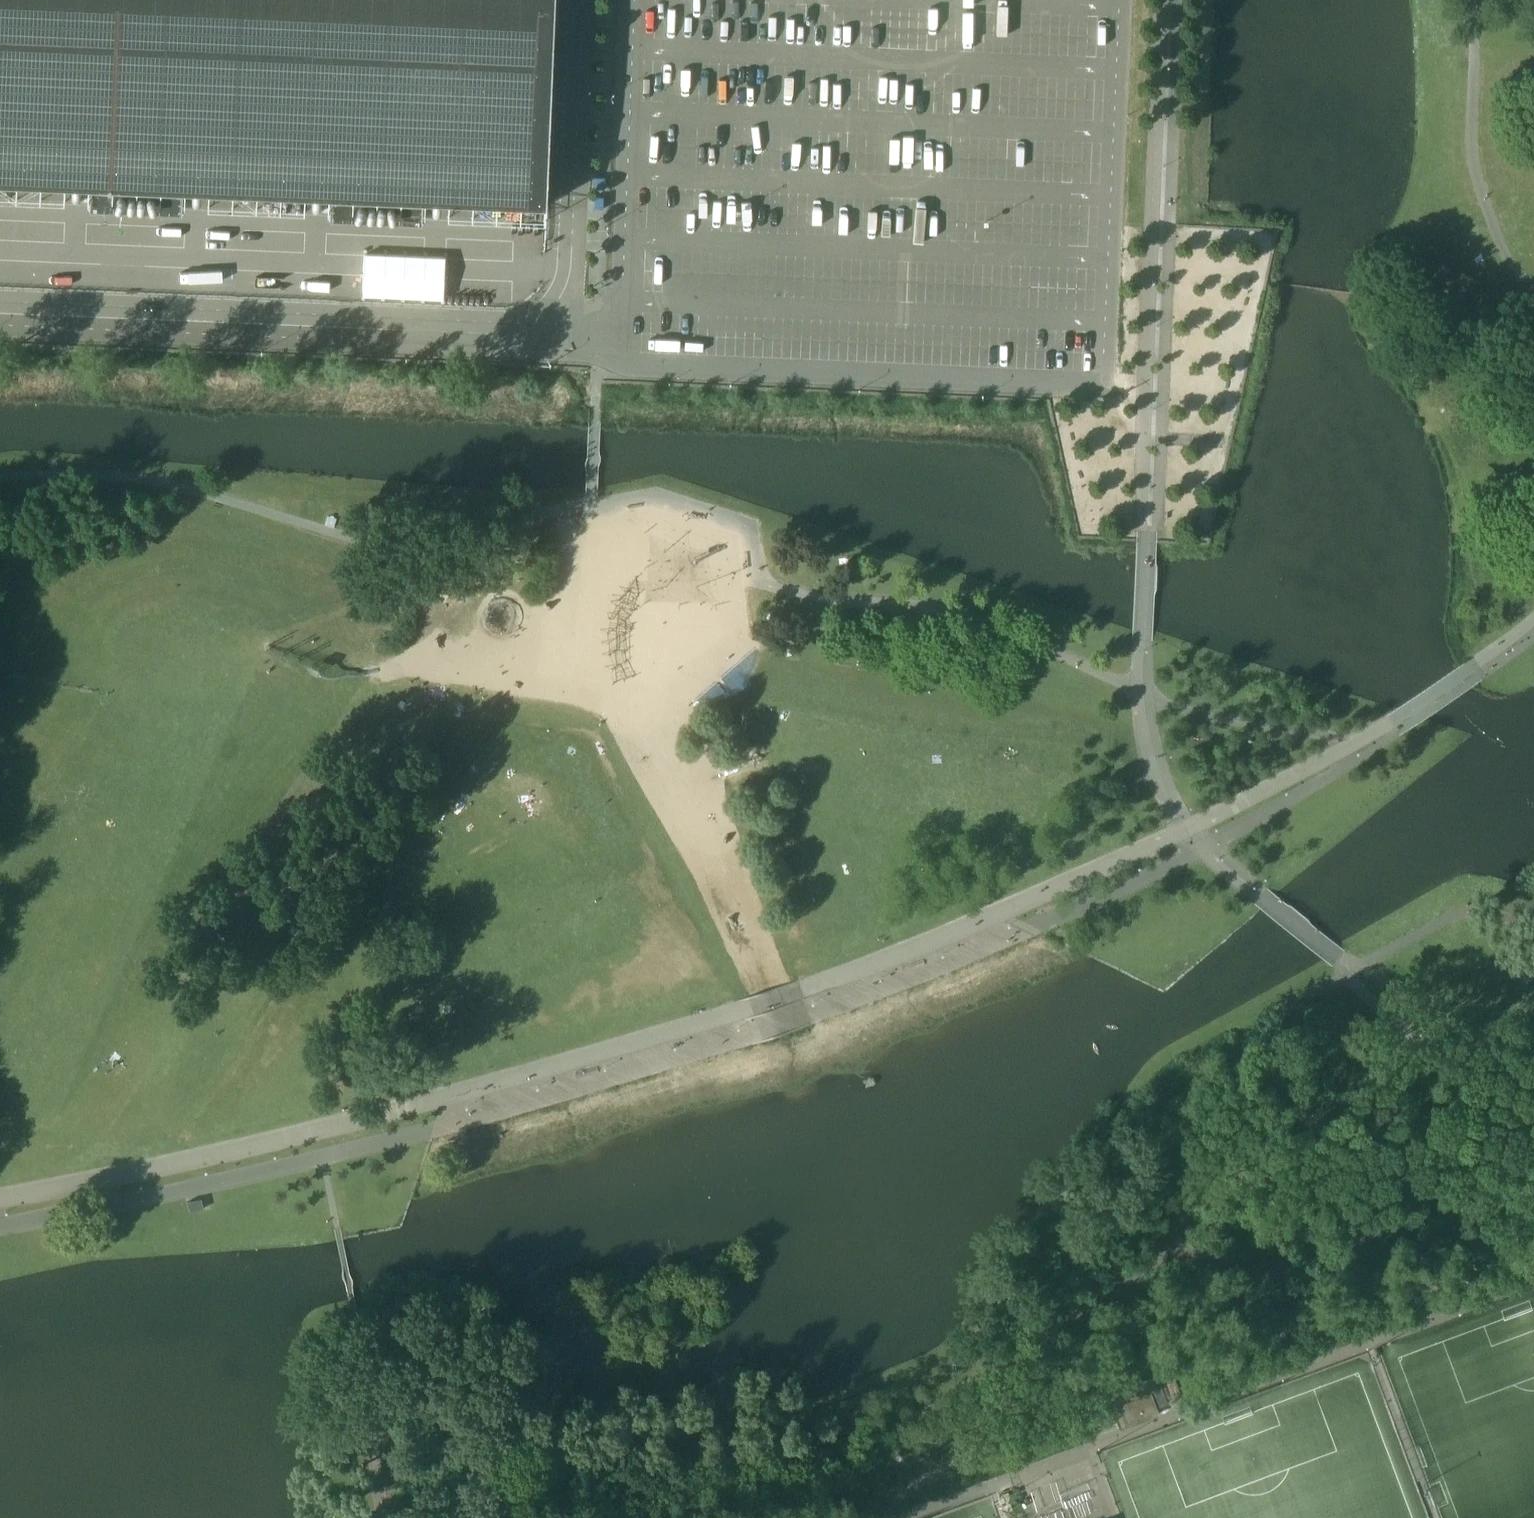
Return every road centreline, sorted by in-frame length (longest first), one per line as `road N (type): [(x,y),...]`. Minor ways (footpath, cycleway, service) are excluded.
road 1 (unclassified): [(536,335),(0,312)]

